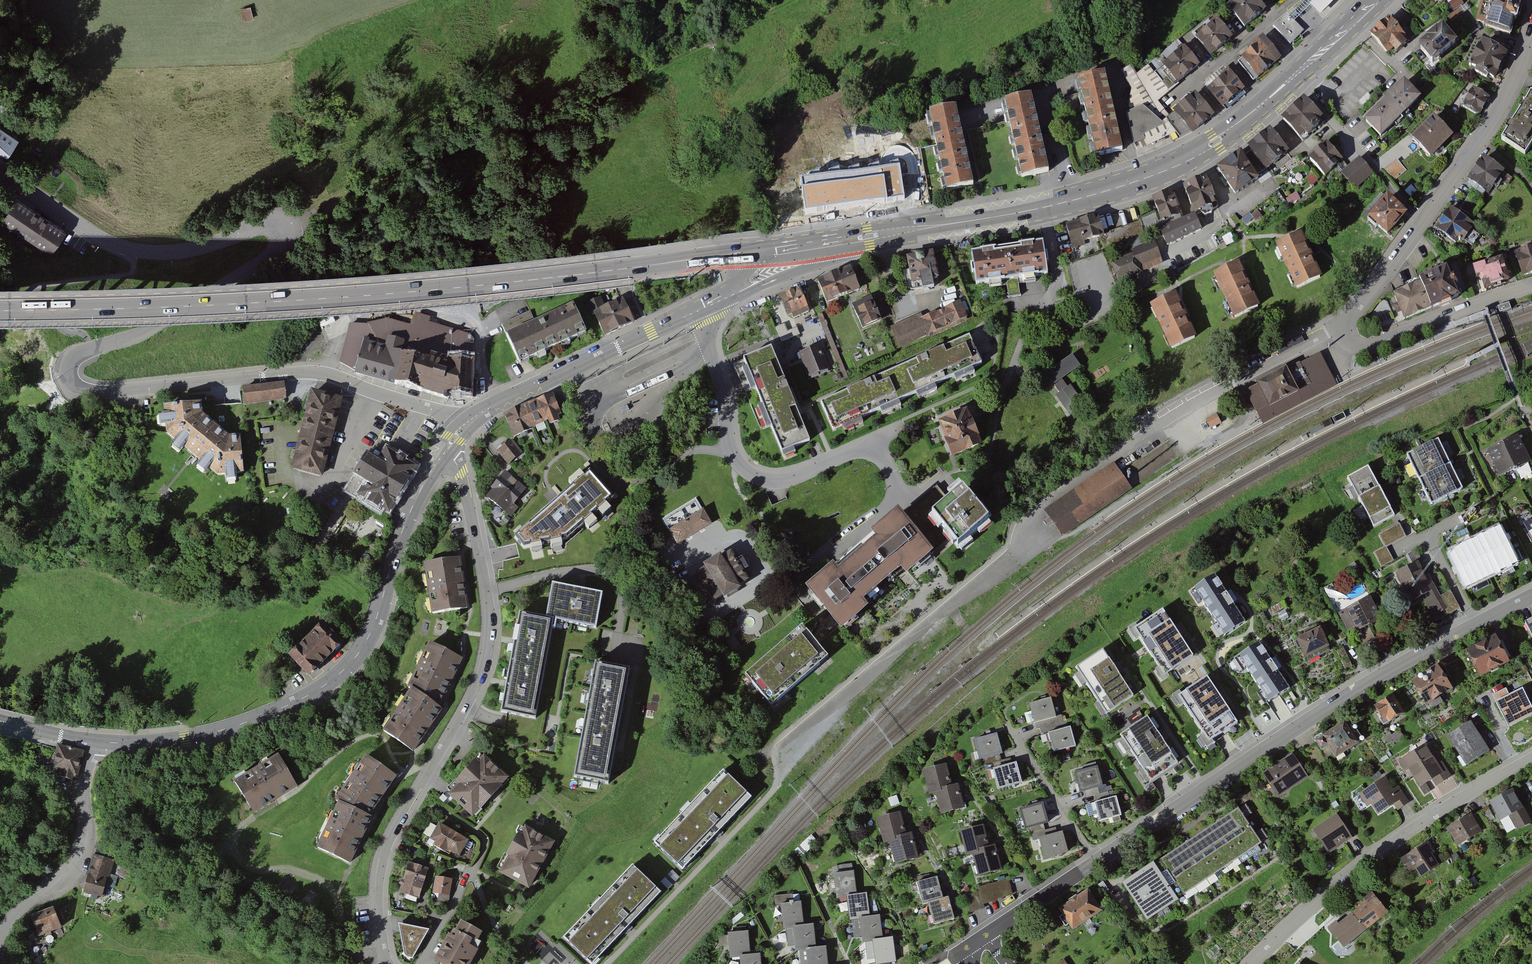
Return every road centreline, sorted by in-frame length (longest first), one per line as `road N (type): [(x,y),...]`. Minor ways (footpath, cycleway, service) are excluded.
road 1 (residential): [(463,425),(313,372),(79,391),(64,374),(70,356),(151,329),(273,256),(286,235),(265,223),(187,250),(130,249),(0,170)]
road 2 (primary): [(715,257),(220,307),(0,310)]
road 3 (residential): [(1531,594),(1323,710),(986,936)]
road 4 (residential): [(1531,287),(1373,344),(1358,347),(1345,336),(1349,319),(1483,141),(1531,44)]
road 5 (residential): [(387,963),(376,903),(381,854),(466,707),(489,635),(462,474),(443,454)]
road 6 (tertiary): [(443,454),(404,527),(373,627),(330,682),(218,731),(97,742)]
road 7 (primary): [(1301,69),(1216,142),(1139,180),(1022,212),(858,238)]
road 8 (residential): [(704,308),(737,462),(777,481),(860,449),(886,458),(892,512)]
road 9 (residential): [(1254,963),(1368,862),(1531,758)]
road 10 (tertiary): [(704,308),(463,425)]
road 11 (residential): [(97,742),(74,861),(11,924),(0,955)]
road 12 (tertiary): [(704,308),(822,262),(858,238)]
road 13 (residential): [(1299,0),(1176,98)]

